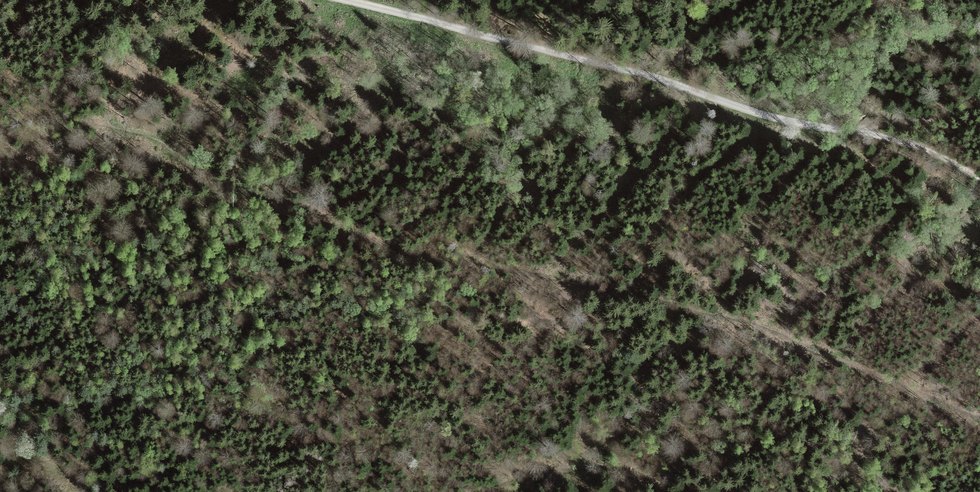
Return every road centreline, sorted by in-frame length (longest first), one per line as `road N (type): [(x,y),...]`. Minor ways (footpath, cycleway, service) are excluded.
road 1 (track): [(344,0),(839,130)]
road 2 (track): [(0,128),(54,99),(150,0)]
road 3 (track): [(839,130),(923,148),(979,177)]
road 4 (track): [(839,130),(905,125),(979,104)]

